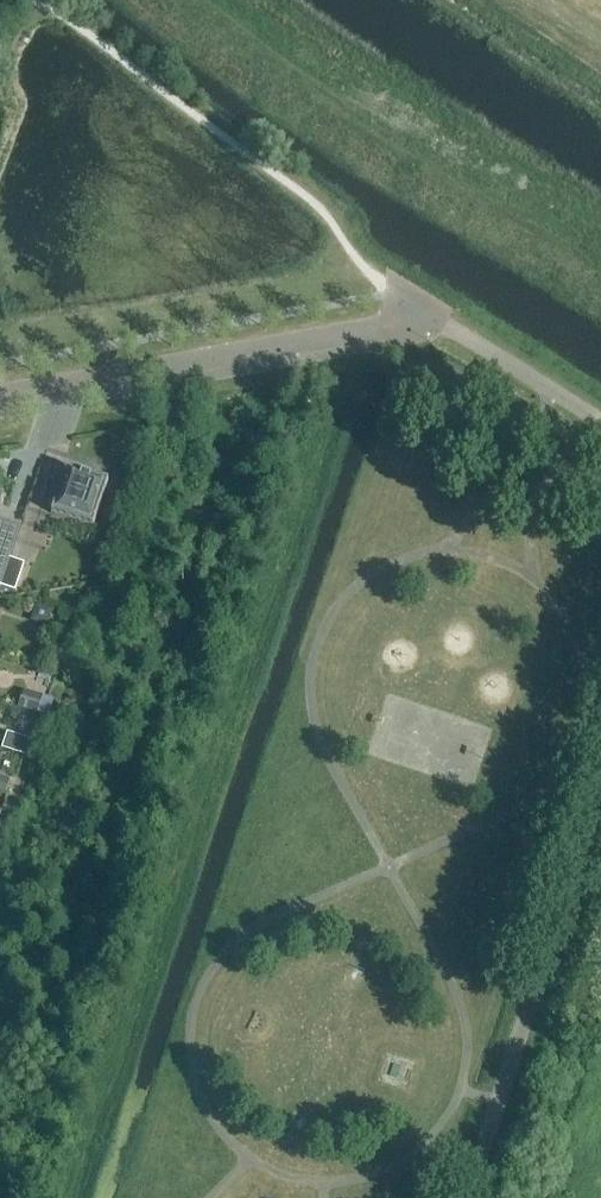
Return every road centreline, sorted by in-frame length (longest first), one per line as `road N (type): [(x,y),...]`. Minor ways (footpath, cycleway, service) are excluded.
road 1 (residential): [(0,402),(248,370),(460,331)]

